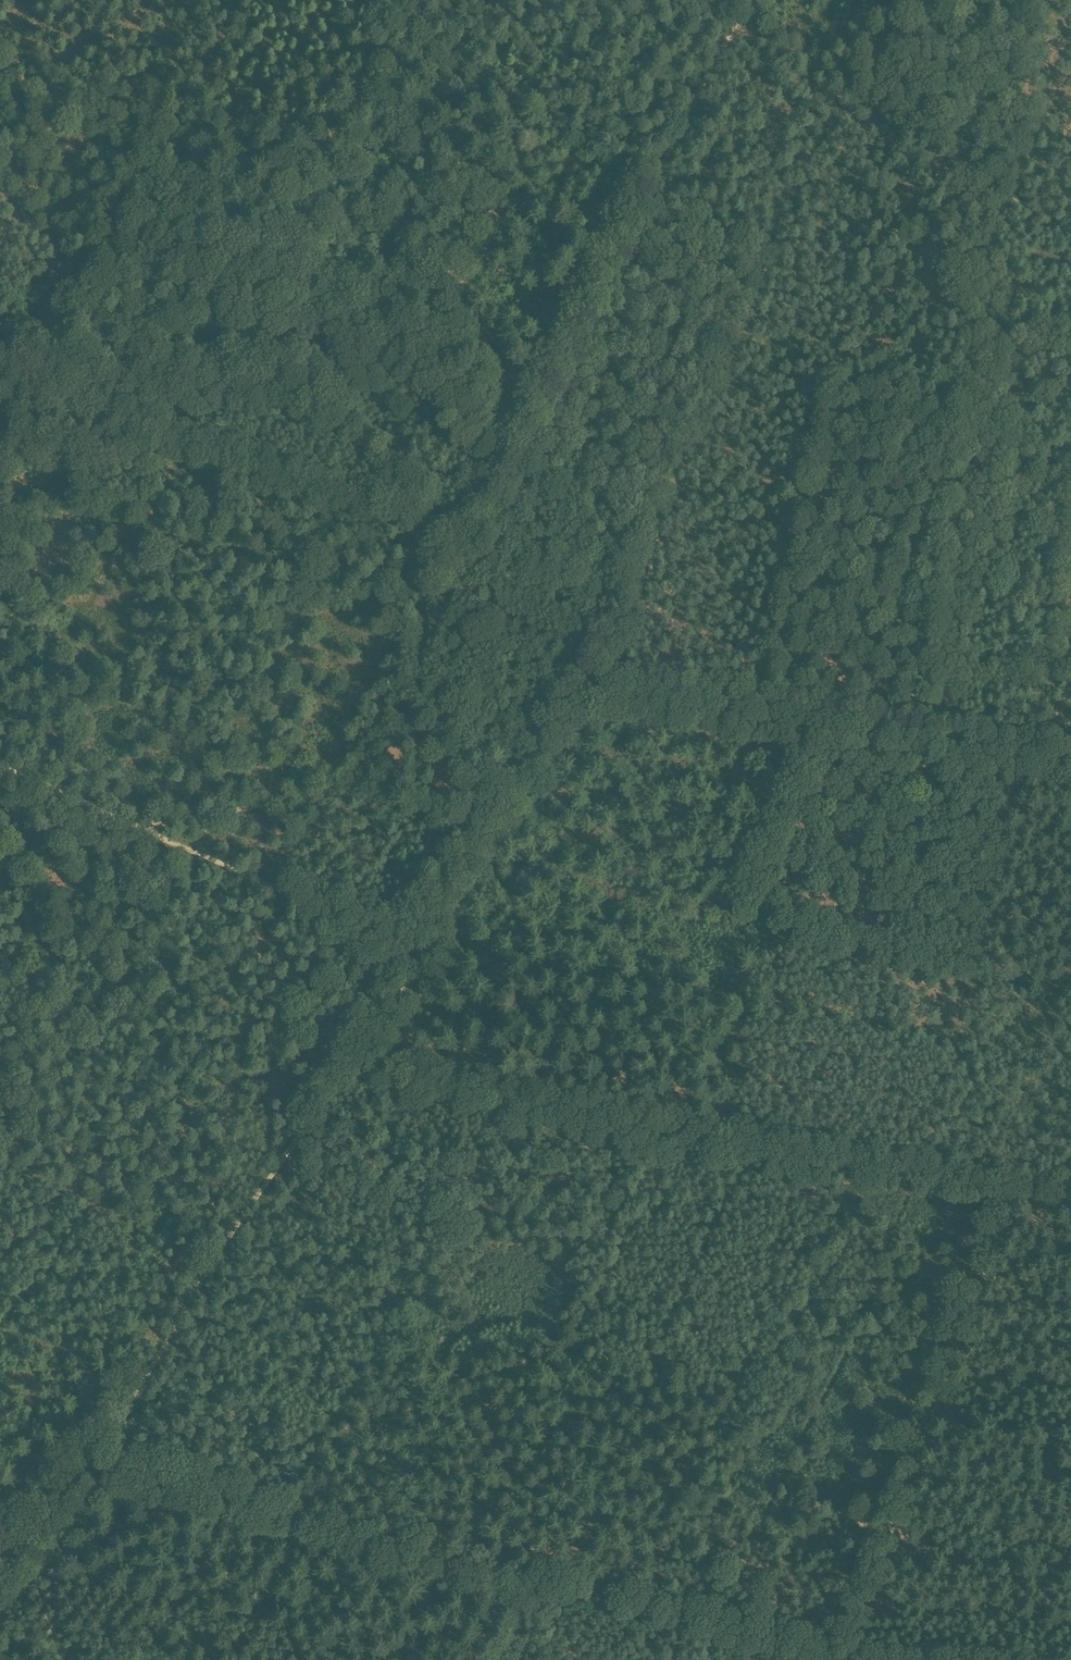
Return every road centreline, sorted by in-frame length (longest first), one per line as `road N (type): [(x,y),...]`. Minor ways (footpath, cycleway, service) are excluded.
road 1 (track): [(744,0),(426,658),(334,777),(304,800)]
road 2 (track): [(19,1549),(89,1463),(823,1659)]
road 3 (track): [(403,944),(587,678),(1070,759)]
road 4 (track): [(345,1070),(1070,1202)]
road 5 (track): [(89,1463),(274,1168),(411,973),(412,954),(403,944)]
road 6 (track): [(1011,1196),(840,1659)]
road 7 (track): [(734,29),(840,79),(1027,205),(1070,215)]
road 8 (track): [(139,828),(403,944)]
road 9 (track): [(304,800),(139,828)]
road 10 (track): [(221,1498),(226,1570),(205,1623),(211,1659)]
road 11 (track): [(139,828),(0,766)]

